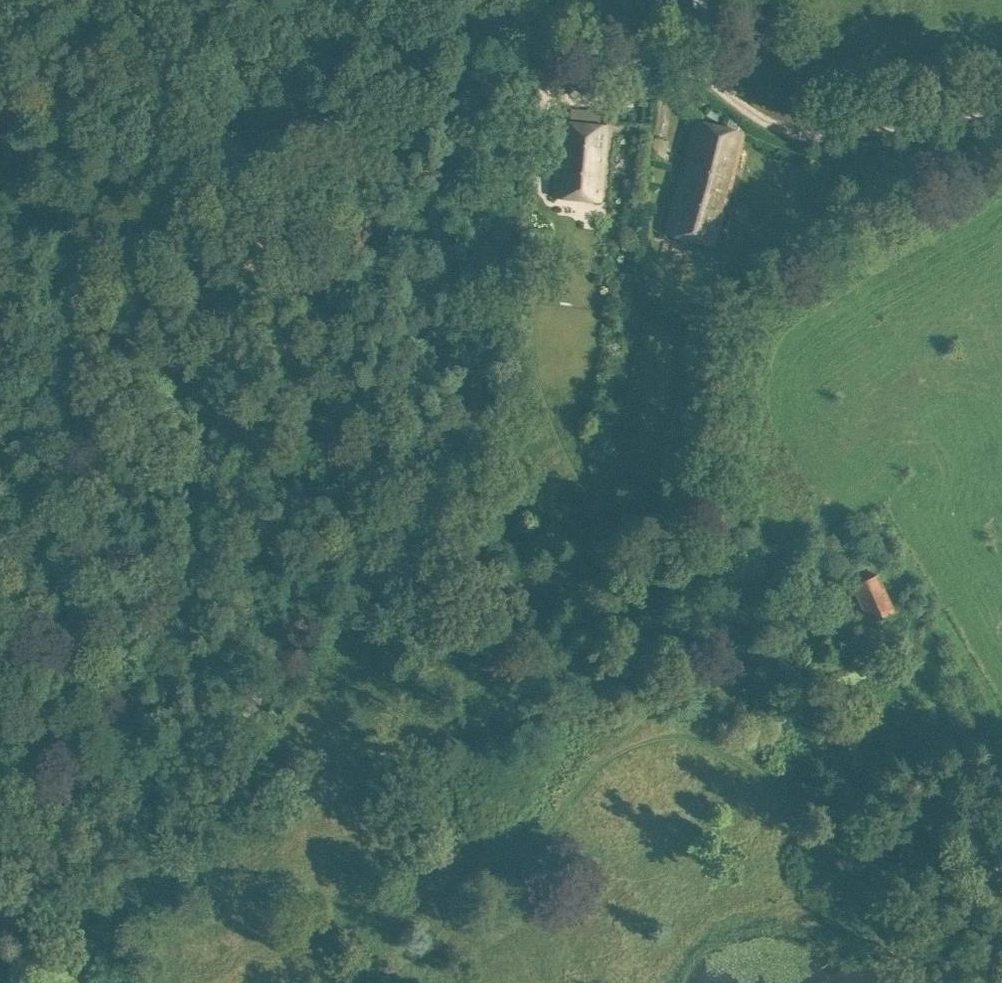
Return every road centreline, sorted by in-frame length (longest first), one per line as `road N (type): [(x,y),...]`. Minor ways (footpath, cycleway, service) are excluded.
road 1 (track): [(419,565),(465,491),(476,452),(494,291),(439,177),(431,122),(449,59),(490,10),(547,58),(575,70),(658,52),(690,63),(774,126),(813,132),(1001,102)]
road 2 (track): [(0,906),(139,831),(238,723),(304,620),(419,565)]

